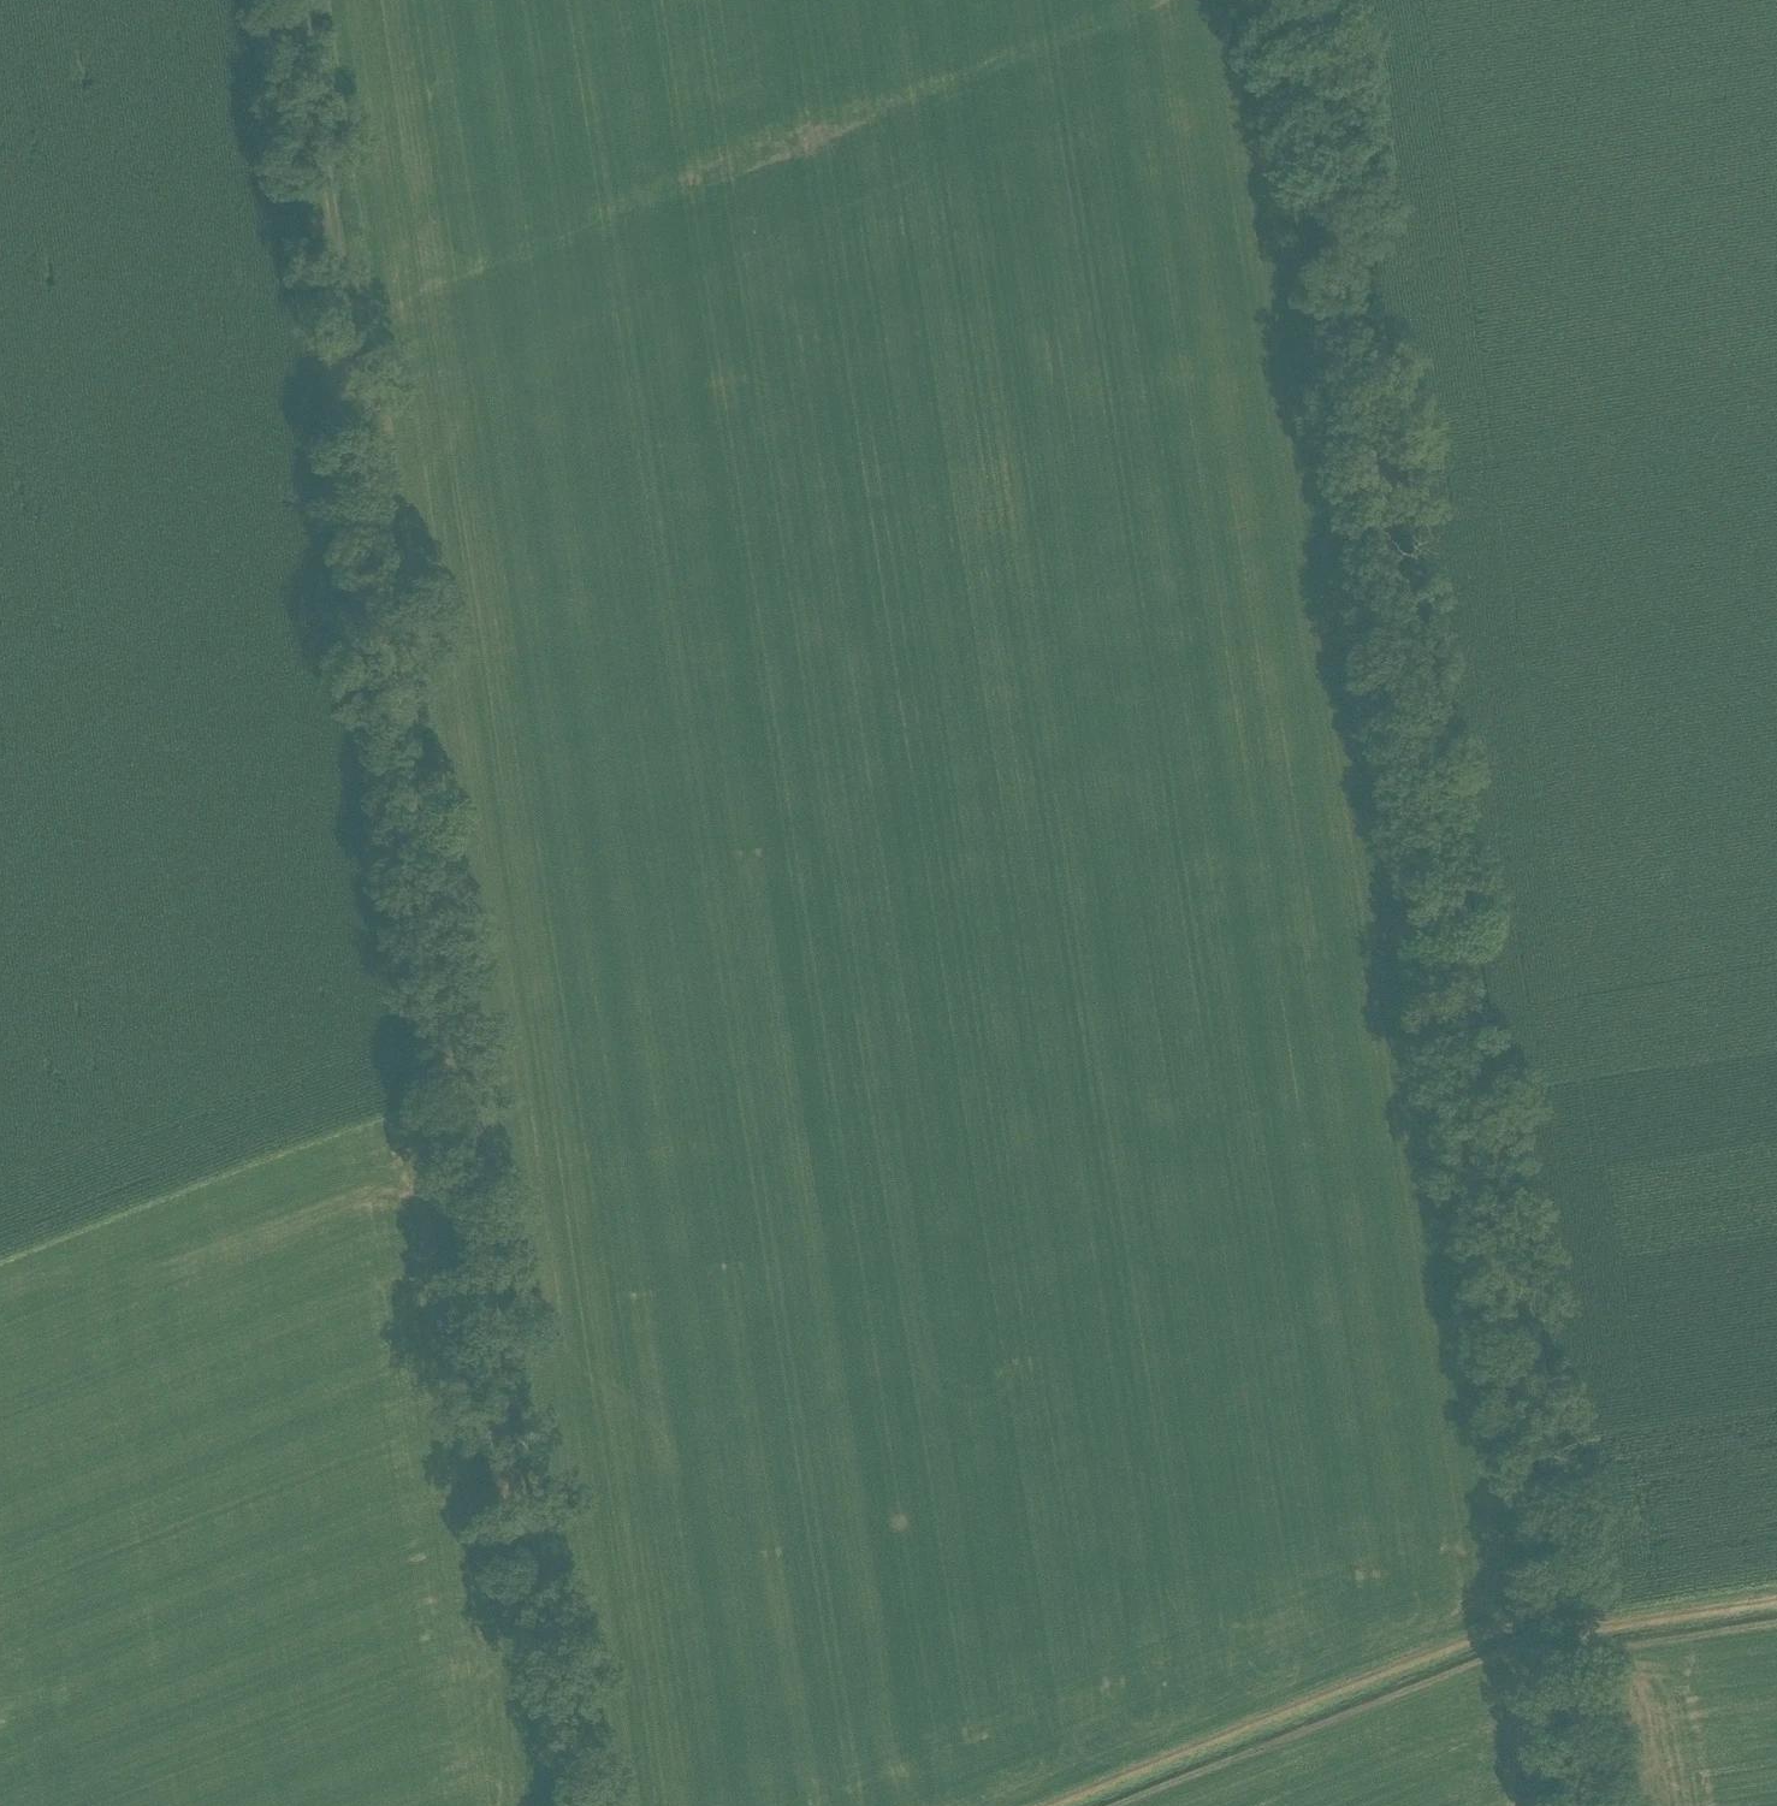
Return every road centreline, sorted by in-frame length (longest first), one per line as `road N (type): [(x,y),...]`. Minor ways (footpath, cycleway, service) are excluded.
road 1 (track): [(1601,1805),(1311,0)]
road 2 (track): [(571,1805),(303,0)]

